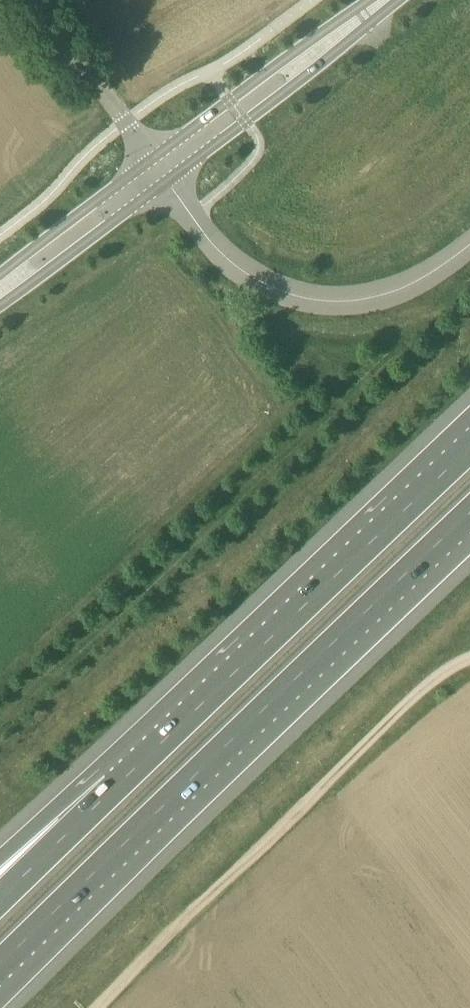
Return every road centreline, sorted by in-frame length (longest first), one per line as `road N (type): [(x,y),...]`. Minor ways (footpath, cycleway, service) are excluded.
road 1 (motorway): [(0,965),(469,513)]
road 2 (track): [(110,1007),(469,663)]
road 3 (motorway): [(469,450),(115,787)]
road 4 (unclassified): [(469,253),(400,297),(362,307),(287,301),(231,270),(165,182)]
road 5 (secondary): [(165,182),(397,0)]
road 6 (secondary): [(367,0),(150,162)]
road 7 (secondary): [(0,306),(165,182)]
road 8 (unclassified): [(150,162),(33,0)]
road 9 (secondary): [(150,162),(0,277)]
road 10 (motorway): [(115,787),(0,899)]
road 11 (motorway): [(115,787),(0,871)]

